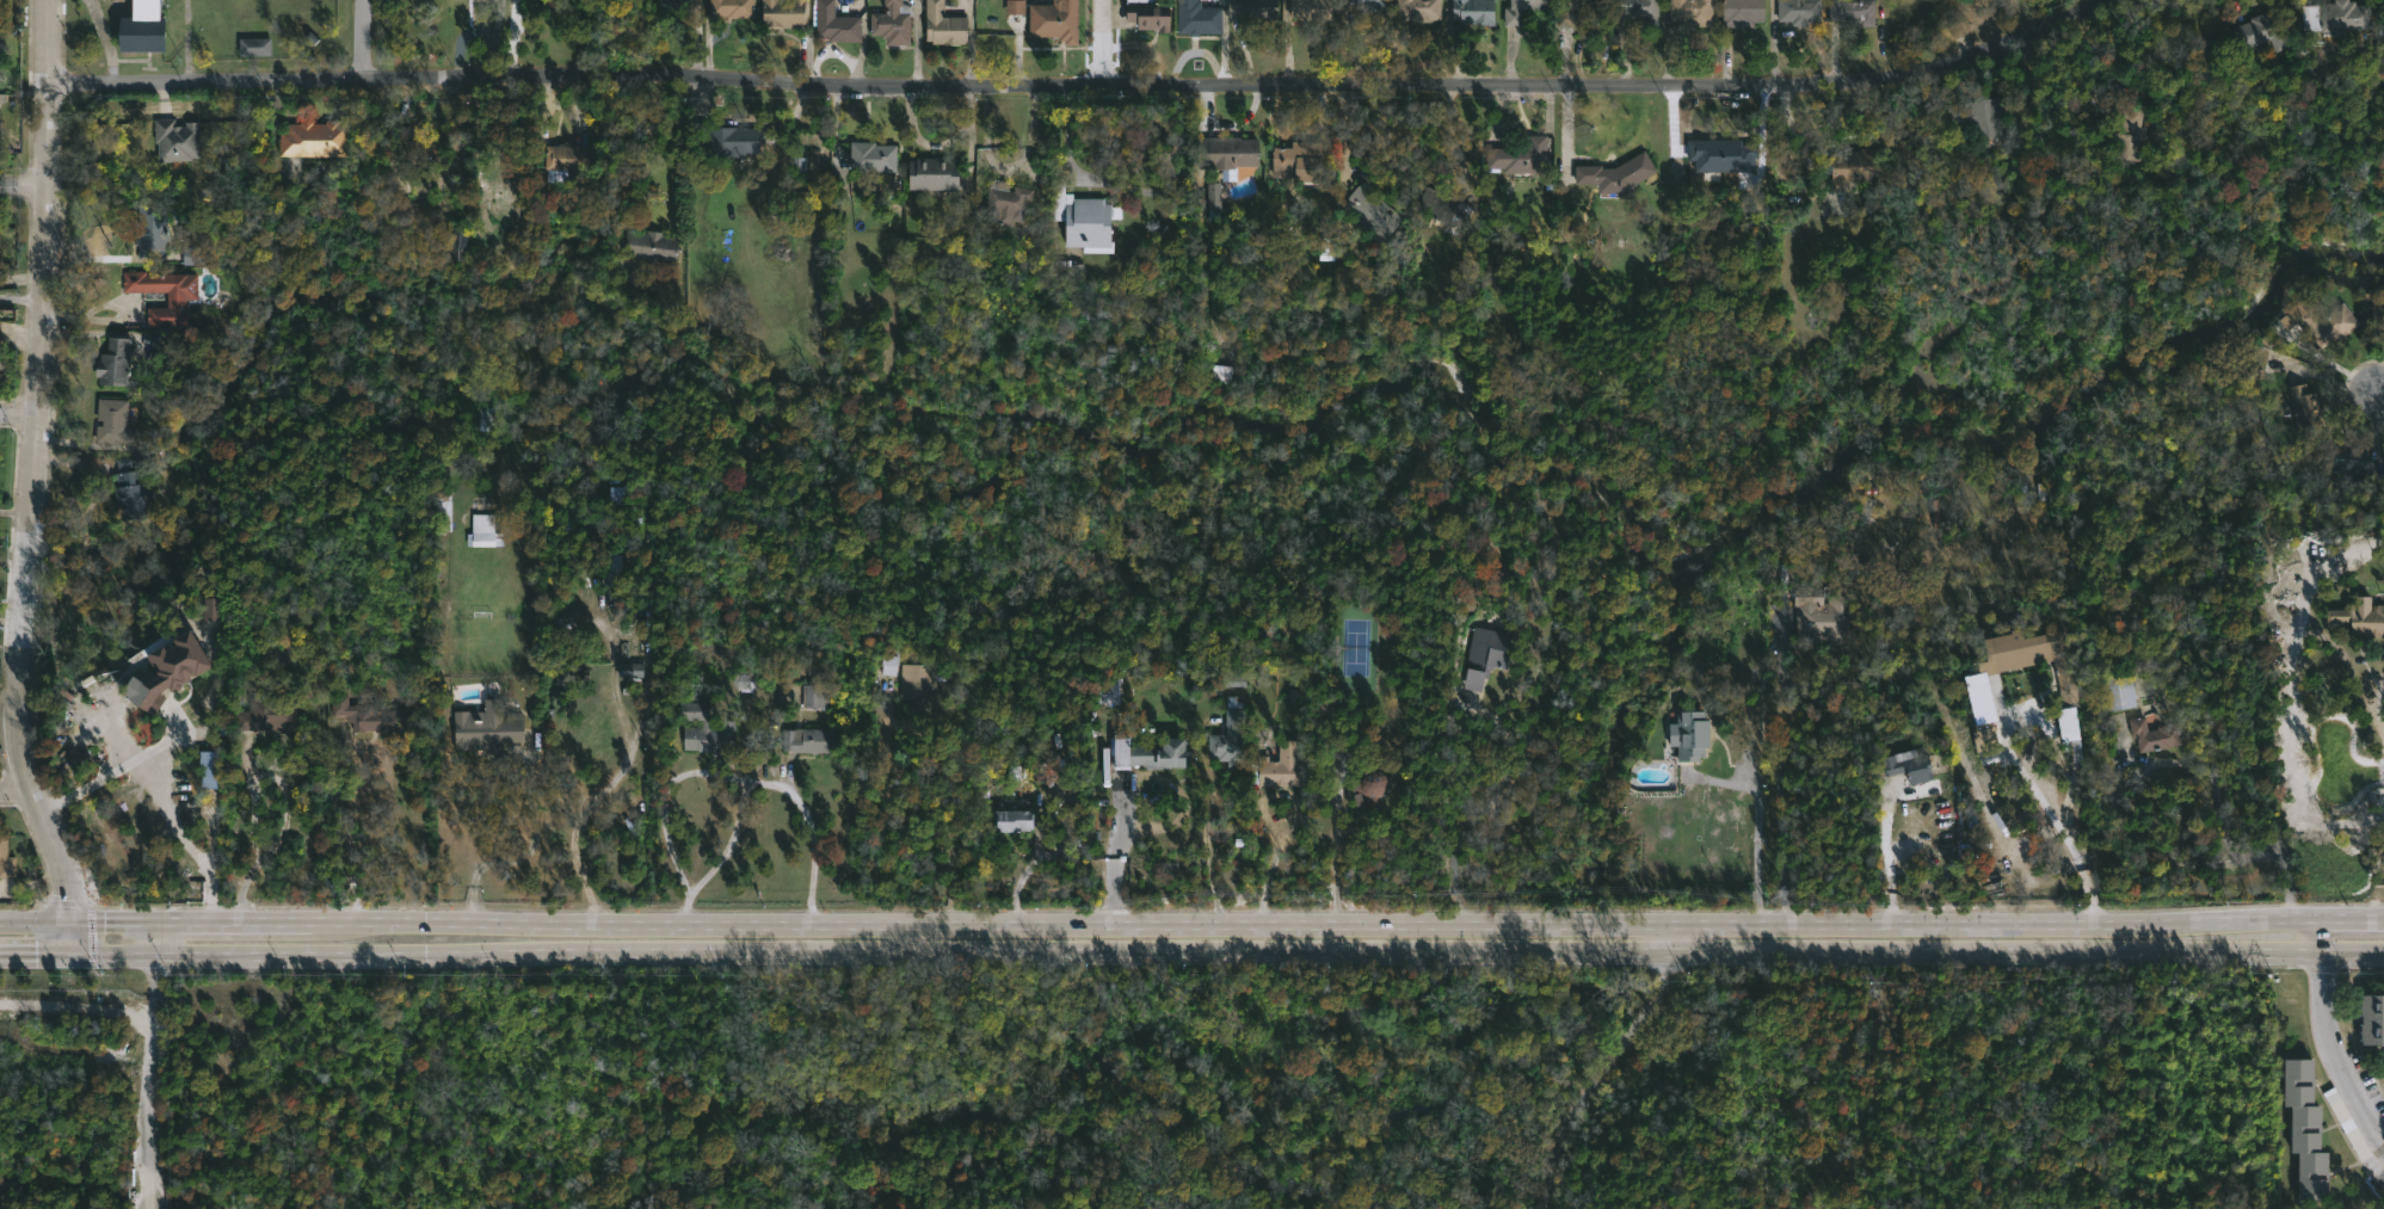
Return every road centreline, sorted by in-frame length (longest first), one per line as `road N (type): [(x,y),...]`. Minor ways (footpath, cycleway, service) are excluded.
road 1 (tertiary): [(2106,0),(1910,72),(1832,86),(1104,87),(494,76),(47,82)]
road 2 (primary): [(425,955),(2383,949)]
road 3 (primary): [(2383,918),(425,919)]
road 4 (tertiary): [(47,0),(47,184),(17,698),(23,766),(62,866),(72,952)]
road 5 (primary): [(0,952),(425,955)]
road 6 (primary): [(425,919),(0,920)]
road 7 (residential): [(1675,917),(1668,963),(1567,1098),(1545,1142),(1546,1208)]
road 8 (residential): [(165,919),(159,1077),(142,1208)]
road 9 (residential): [(2316,917),(2316,971),(2333,1054),(2383,1154)]

